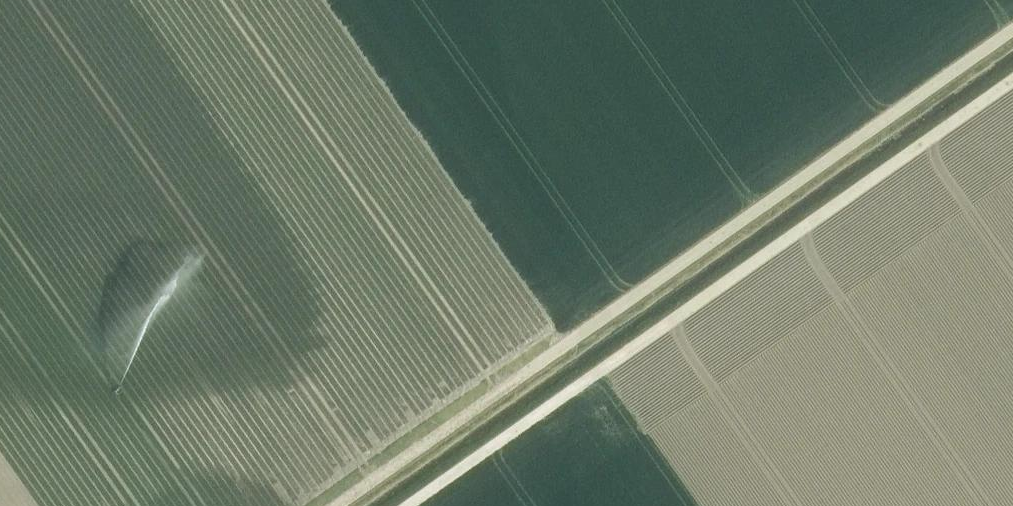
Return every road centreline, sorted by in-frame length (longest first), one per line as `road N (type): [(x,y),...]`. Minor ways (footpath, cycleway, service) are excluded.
road 1 (track): [(1012,30),(338,505)]
road 2 (track): [(408,505),(1012,79)]

